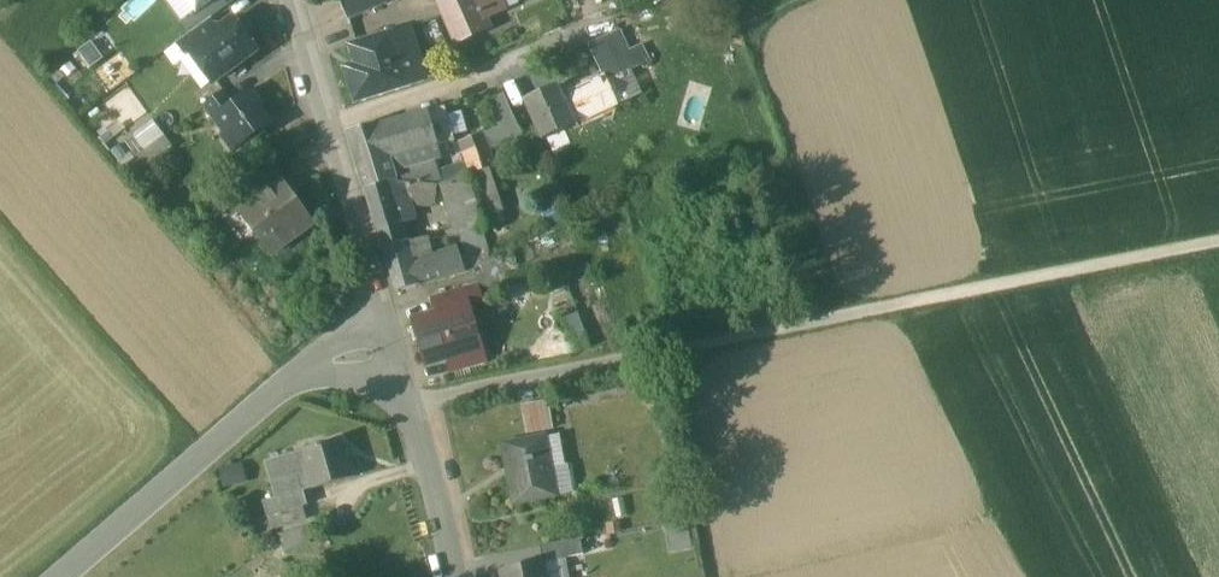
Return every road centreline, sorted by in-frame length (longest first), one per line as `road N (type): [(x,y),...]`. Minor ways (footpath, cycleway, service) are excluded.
road 1 (track): [(1218,242),(812,322)]
road 2 (residential): [(307,367),(62,576)]
road 3 (residential): [(379,302),(291,0)]
road 4 (residential): [(454,576),(403,388)]

